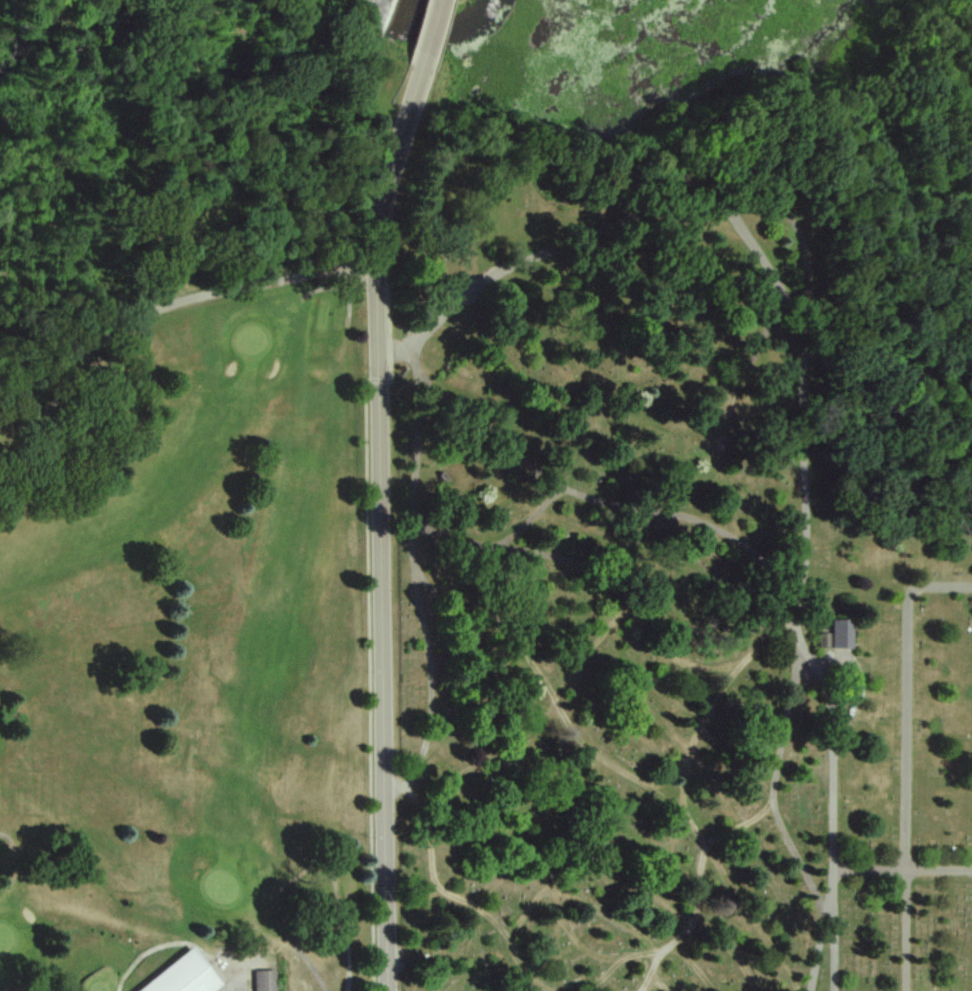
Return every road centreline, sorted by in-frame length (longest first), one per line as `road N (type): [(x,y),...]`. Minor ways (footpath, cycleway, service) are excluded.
road 1 (residential): [(388,990),(379,266),(387,185),(415,75)]

